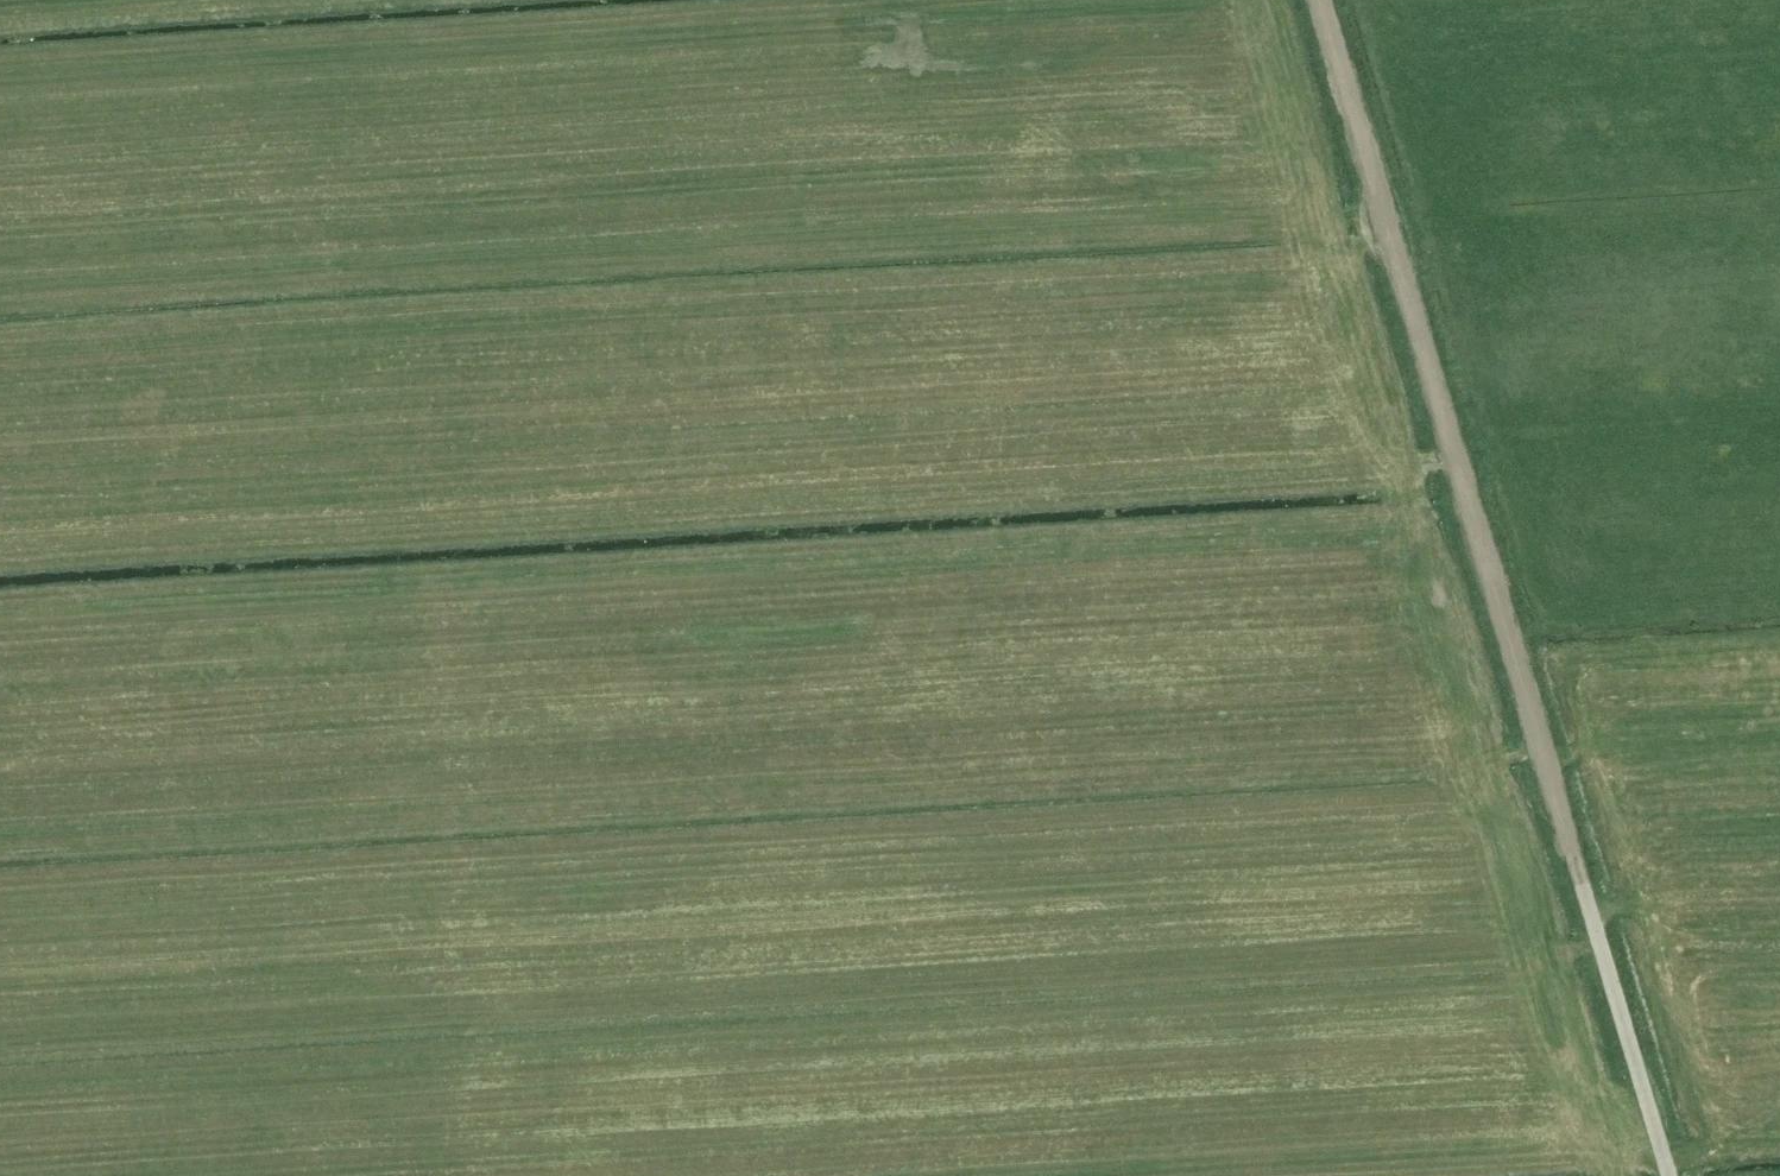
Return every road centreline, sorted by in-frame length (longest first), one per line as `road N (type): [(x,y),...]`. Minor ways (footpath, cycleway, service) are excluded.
road 1 (track): [(1578,891),(1311,0)]
road 2 (unclassified): [(1664,1175),(1578,891)]

